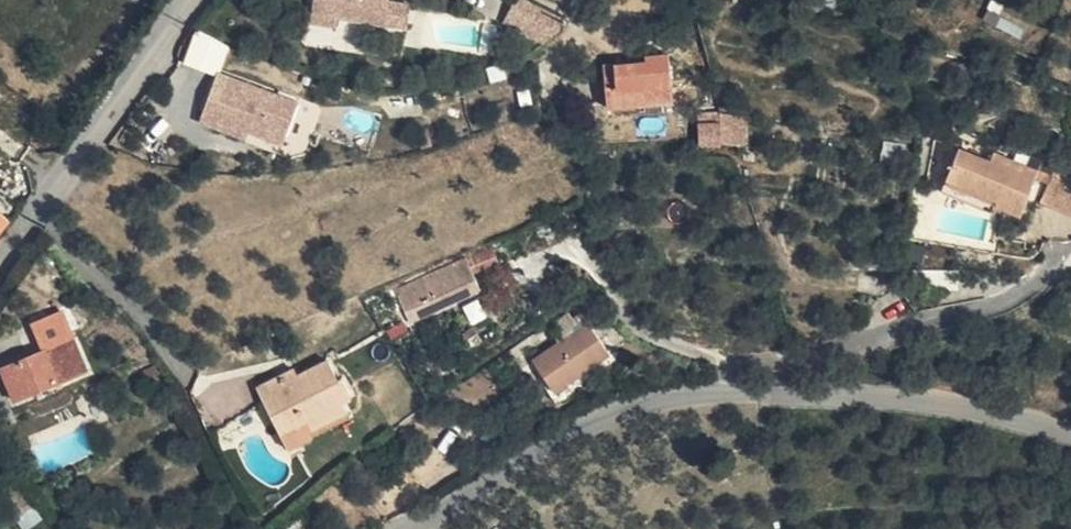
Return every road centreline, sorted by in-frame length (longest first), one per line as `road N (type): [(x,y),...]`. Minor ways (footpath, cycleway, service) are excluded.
road 1 (tertiary): [(406,528),(597,422),(661,400),(891,400),(1070,434)]
road 2 (tertiary): [(186,0),(0,263)]

